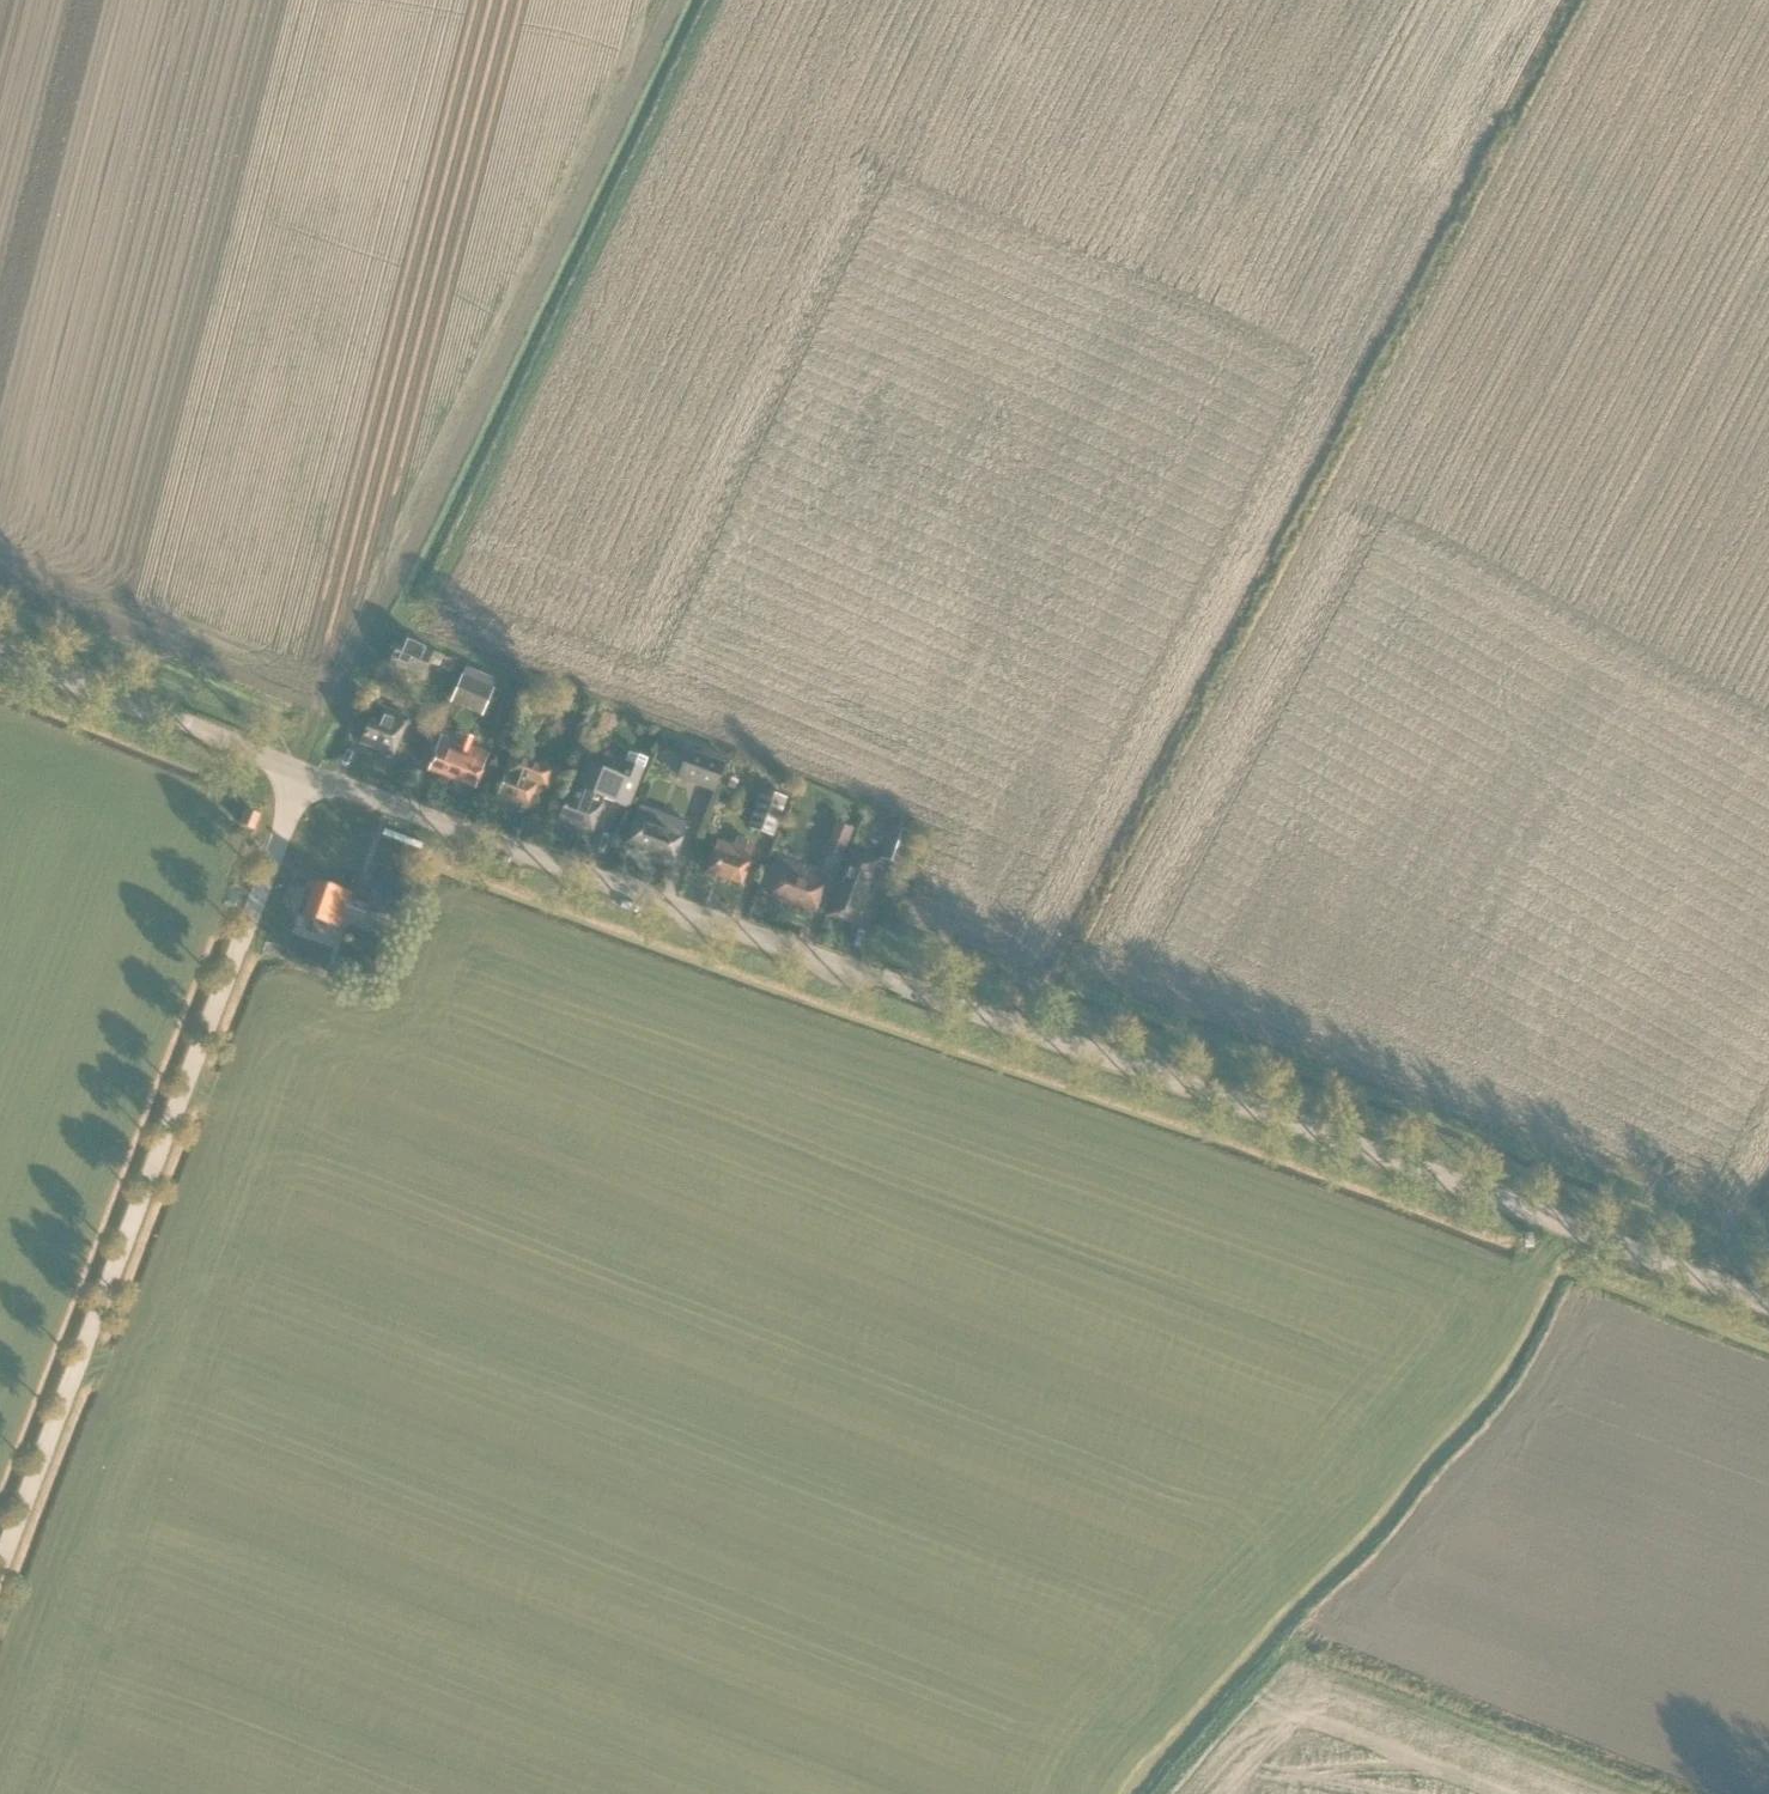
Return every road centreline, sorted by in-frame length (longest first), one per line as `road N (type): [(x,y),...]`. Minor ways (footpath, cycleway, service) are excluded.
road 1 (tertiary): [(1768,1302),(555,867),(0,648)]

